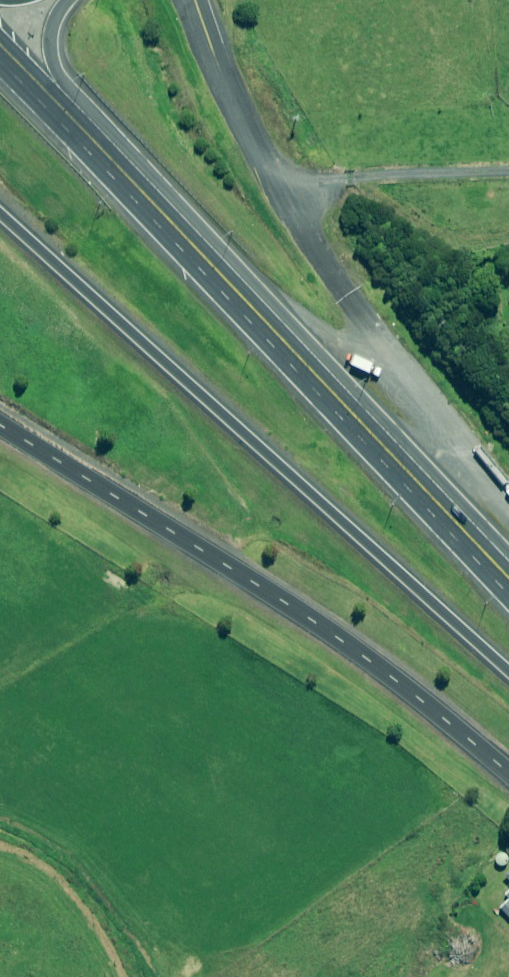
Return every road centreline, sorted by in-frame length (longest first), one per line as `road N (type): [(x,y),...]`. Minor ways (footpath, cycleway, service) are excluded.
road 1 (trunk): [(508,670),(0,214)]
road 2 (trunk): [(80,127),(508,578)]
road 3 (unclassified): [(508,776),(329,633),(0,426)]
road 4 (unclassified): [(286,197),(189,0)]
road 5 (trunk): [(65,0),(52,45),(80,127)]

